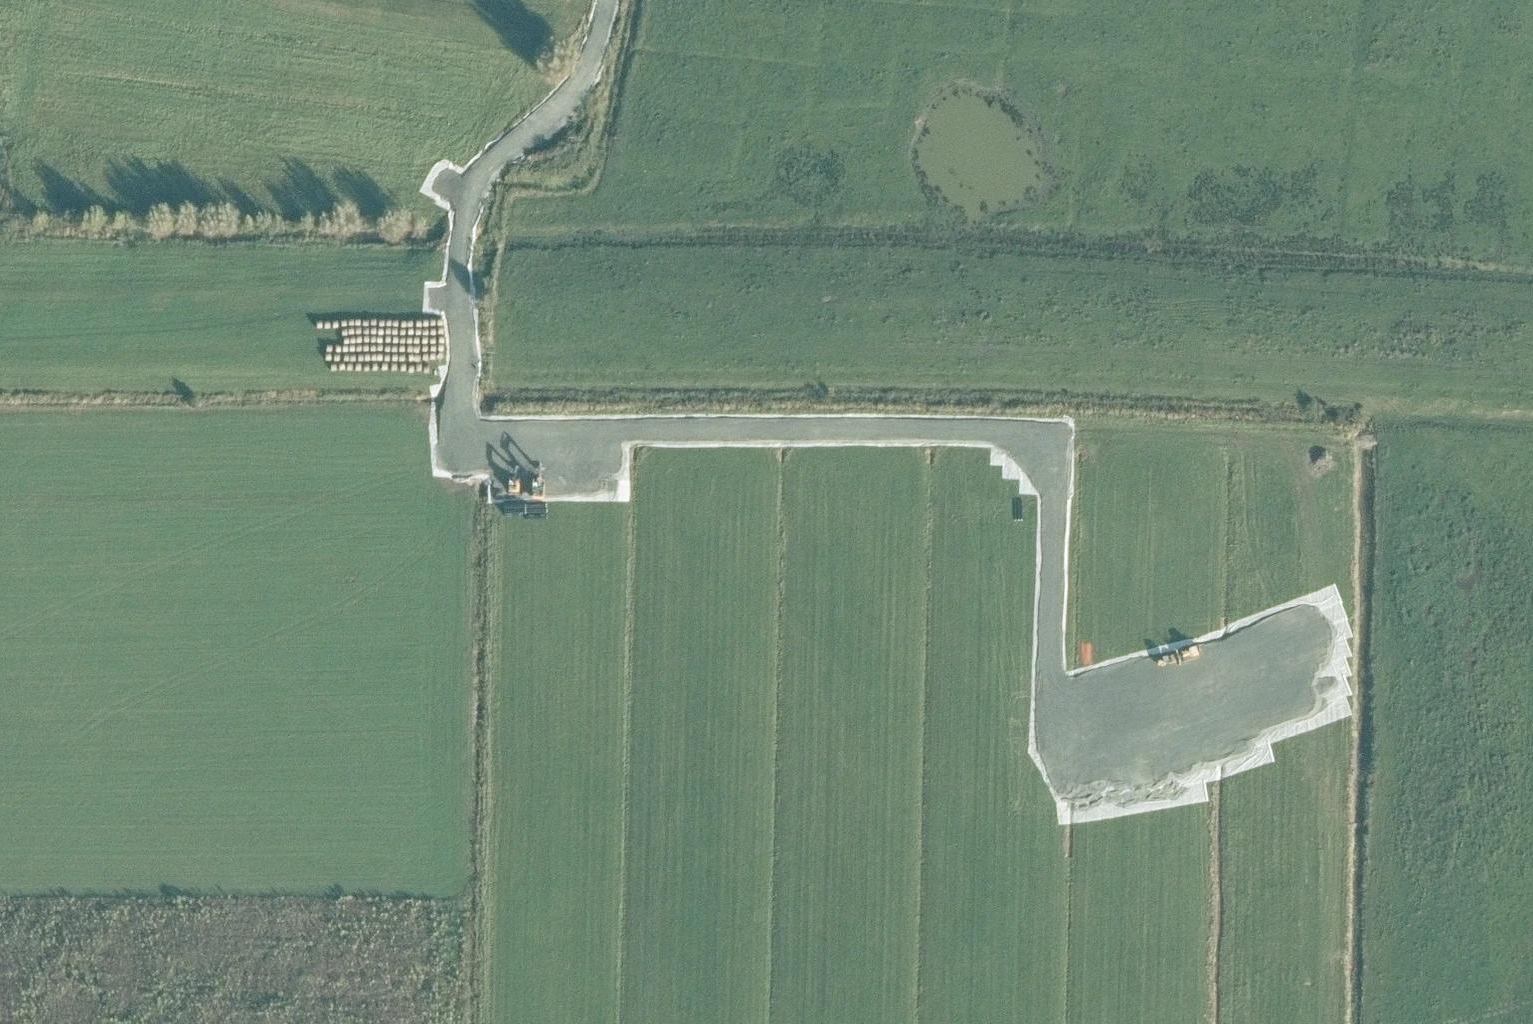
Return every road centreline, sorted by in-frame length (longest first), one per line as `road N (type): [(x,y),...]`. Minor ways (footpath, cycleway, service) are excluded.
road 1 (track): [(605,0),(570,88),(491,162),(465,207),(463,395)]

